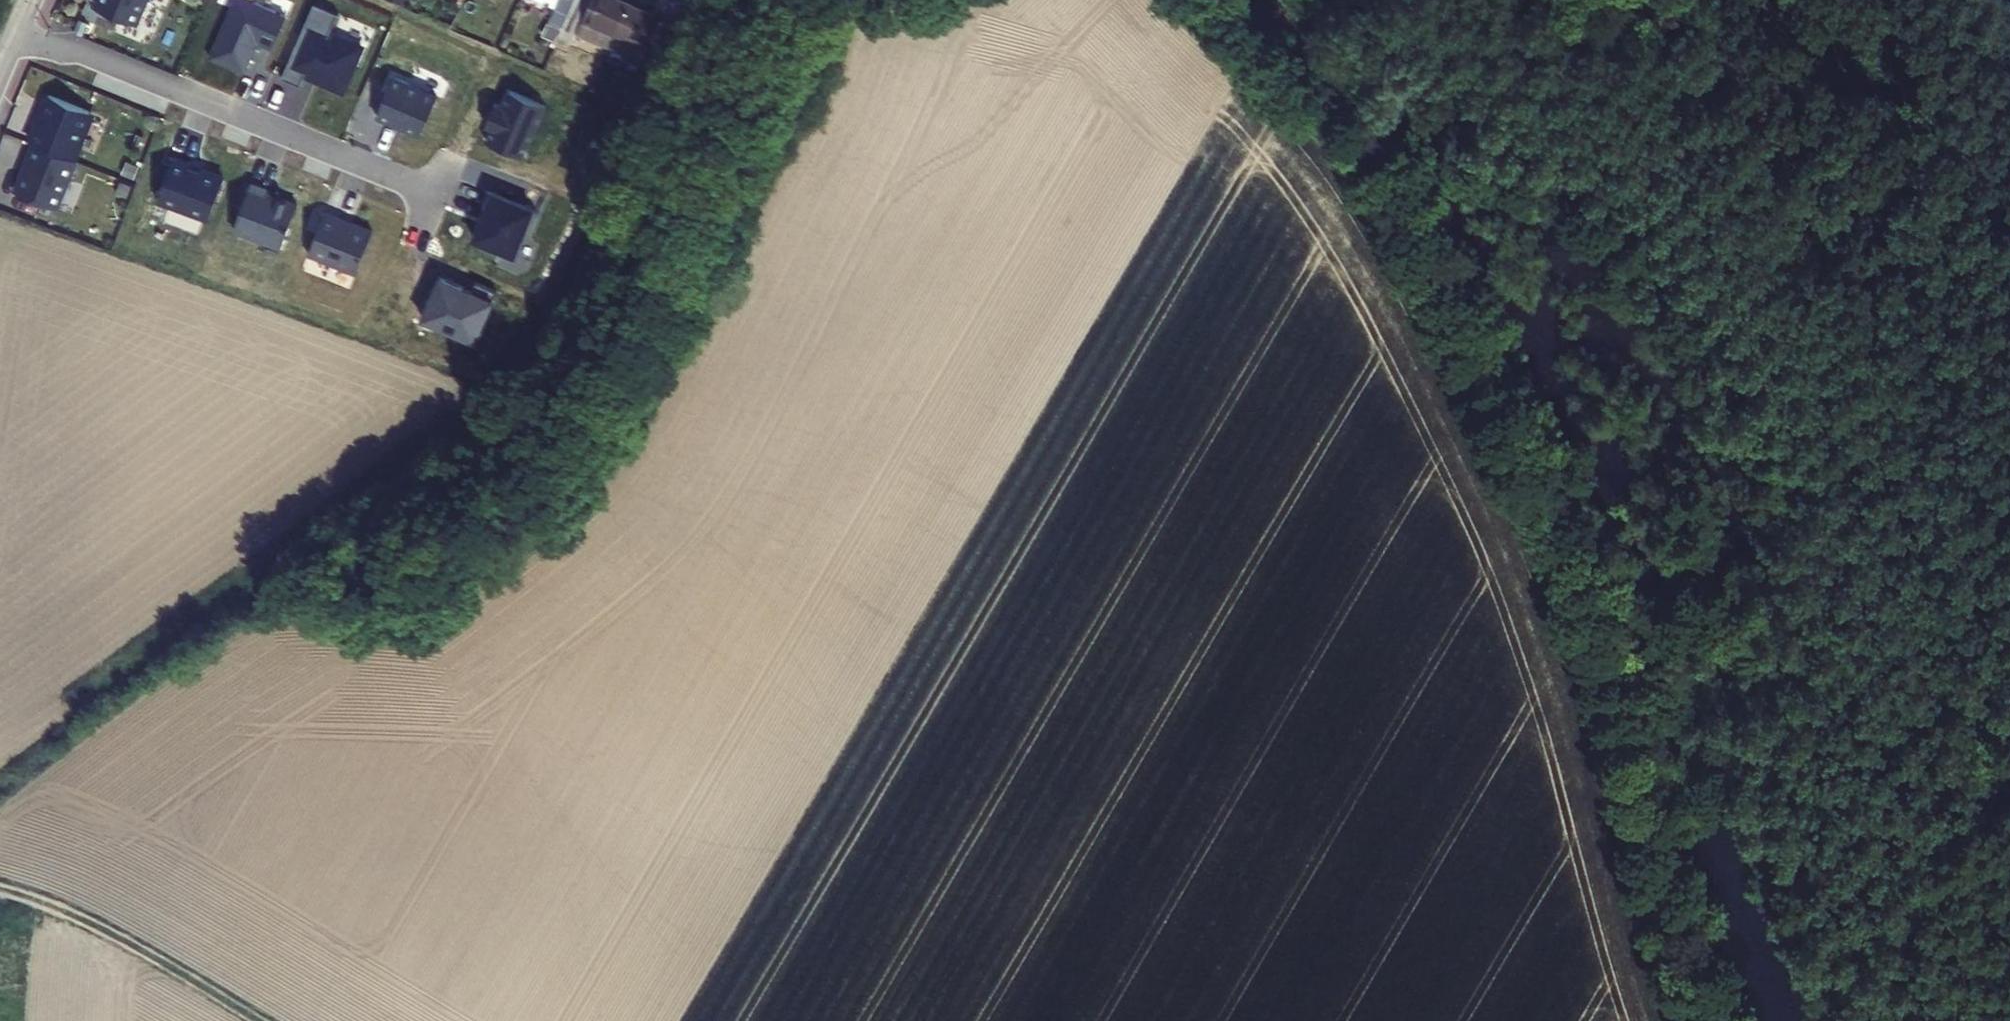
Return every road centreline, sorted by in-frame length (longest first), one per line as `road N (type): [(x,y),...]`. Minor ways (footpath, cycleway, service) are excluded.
road 1 (track): [(1638,0),(2009,952)]
road 2 (unclassified): [(20,24),(451,189)]
road 3 (track): [(0,891),(87,917),(272,1020)]

